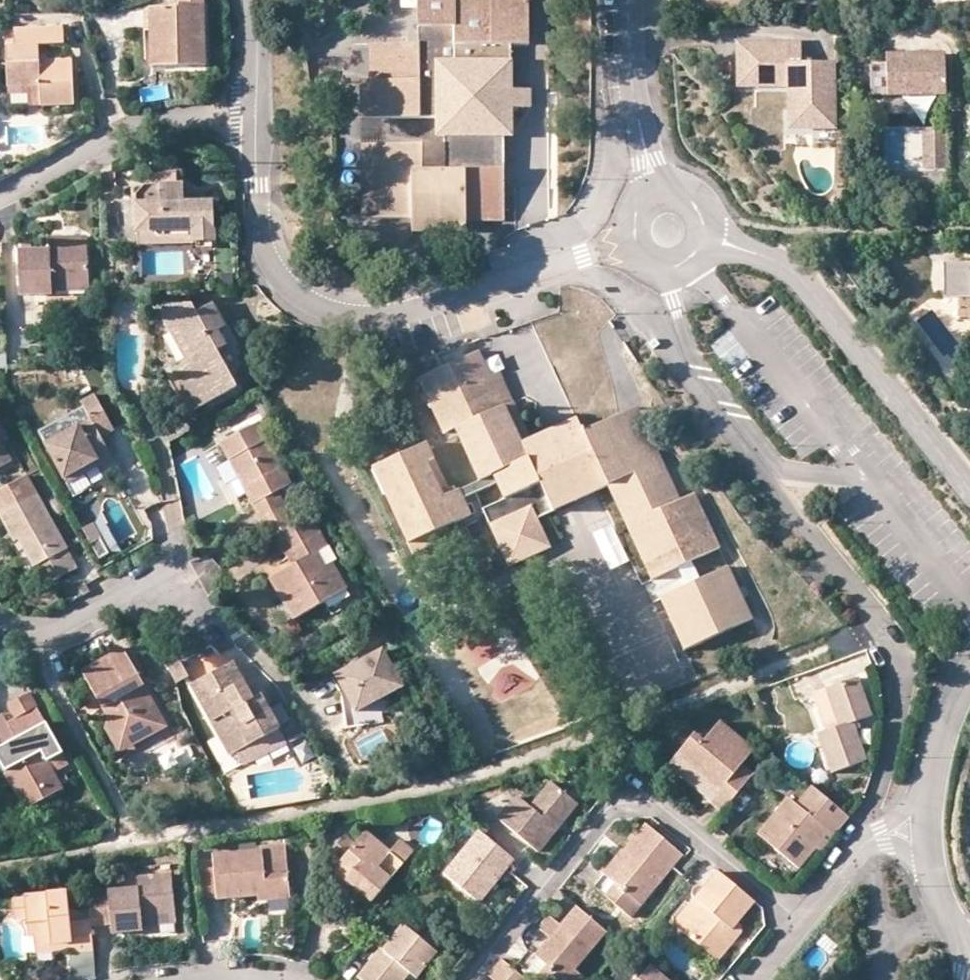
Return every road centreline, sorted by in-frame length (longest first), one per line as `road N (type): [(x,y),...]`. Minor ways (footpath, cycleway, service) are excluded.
road 1 (residential): [(254,117),(268,262),(294,292),(328,310),(390,314),(633,238)]
road 2 (residential): [(476,979),(602,817),(628,811),(662,812),(796,918)]
road 3 (residential): [(969,493),(797,272),(760,253),(705,242)]
road 4 (residential): [(254,117),(138,127),(0,195)]
road 5 (residential): [(878,622),(900,660),(903,693),(864,845)]
road 6 (residential): [(630,0),(632,89),(656,195)]
road 7 (residential): [(0,621),(56,627),(140,589),(162,588),(178,599)]
road 8 (residential): [(969,667),(943,705),(933,739),(927,824)]
road 9 (residential): [(927,824),(934,890),(969,946)]

